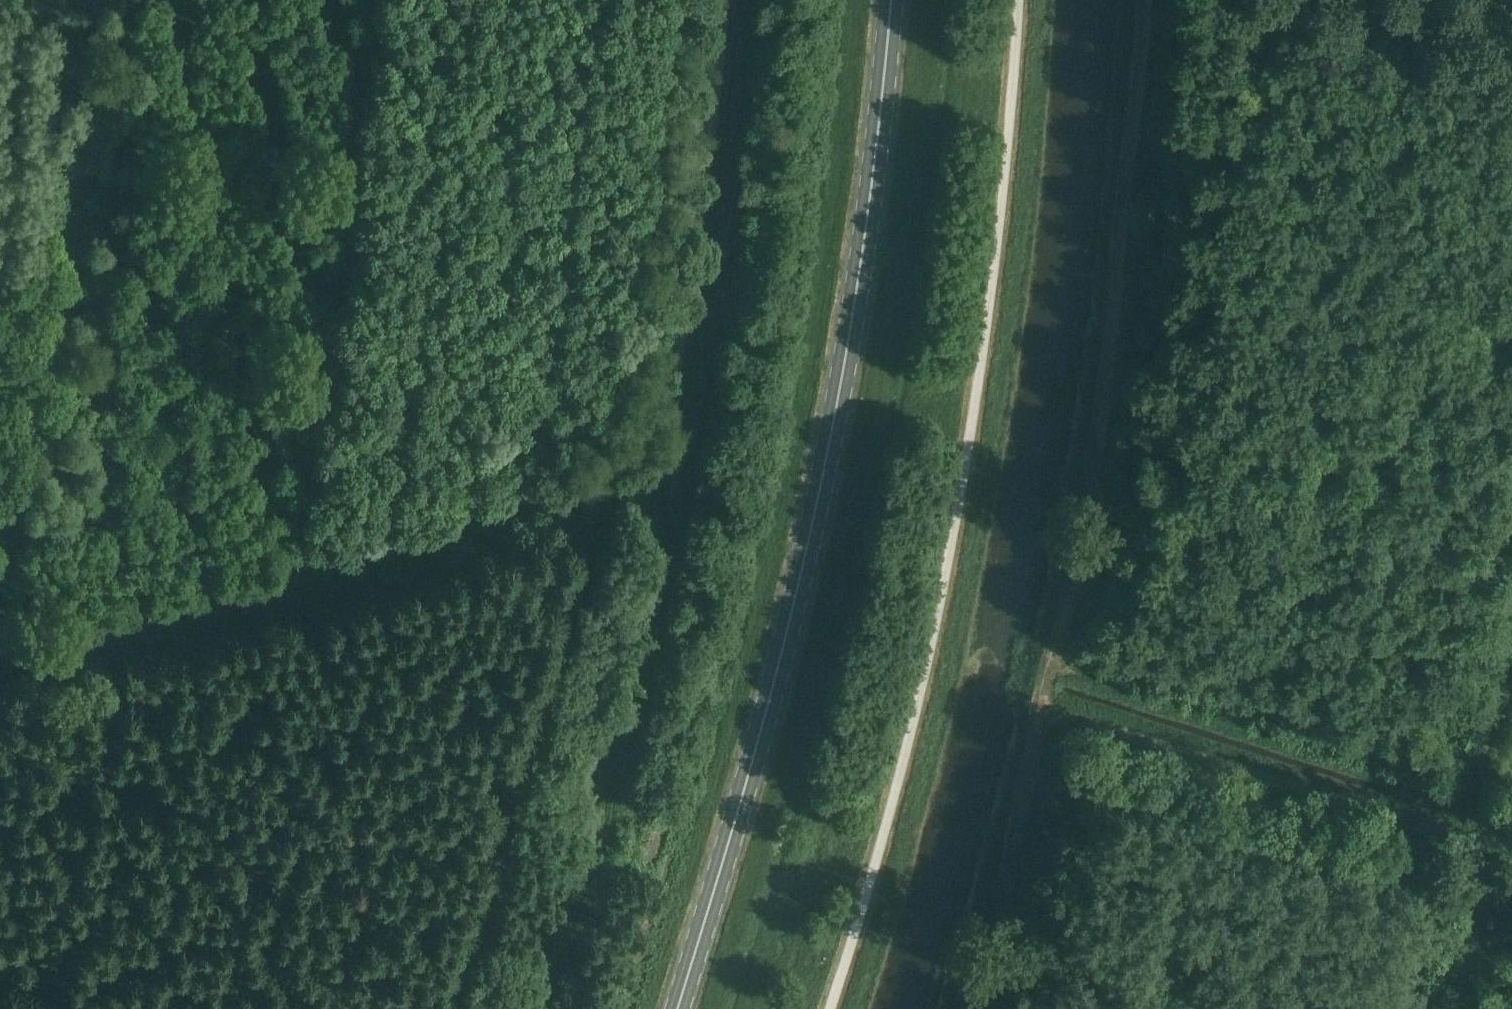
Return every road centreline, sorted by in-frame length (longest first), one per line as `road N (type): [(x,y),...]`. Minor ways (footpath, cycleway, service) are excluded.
road 1 (secondary): [(891,0),(853,343),(775,681),(680,1008)]
road 2 (track): [(1169,0),(1173,71),(1120,174),(1117,252),(1059,605),(1031,867),(999,1008)]

